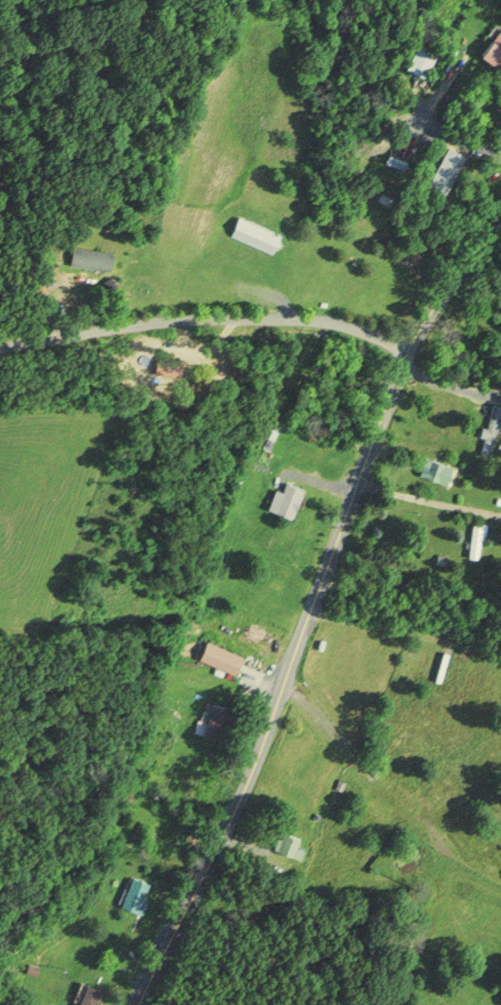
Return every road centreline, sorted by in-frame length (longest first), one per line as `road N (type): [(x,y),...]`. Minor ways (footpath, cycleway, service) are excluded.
road 1 (tertiary): [(134,1004),(242,792),(407,346)]
road 2 (residential): [(0,346),(129,323),(262,316),(312,318),(407,346)]
road 3 (tertiary): [(407,346),(500,221)]

